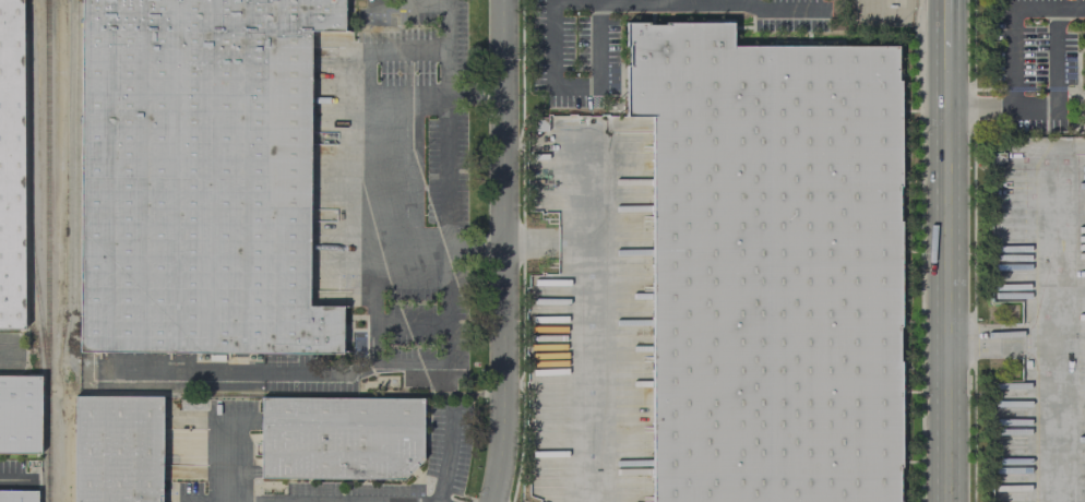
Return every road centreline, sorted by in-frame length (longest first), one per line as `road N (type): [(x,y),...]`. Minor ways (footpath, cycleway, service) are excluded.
road 1 (residential): [(493,501),(505,418),(503,0)]
road 2 (tertiary): [(945,0),(948,501)]

